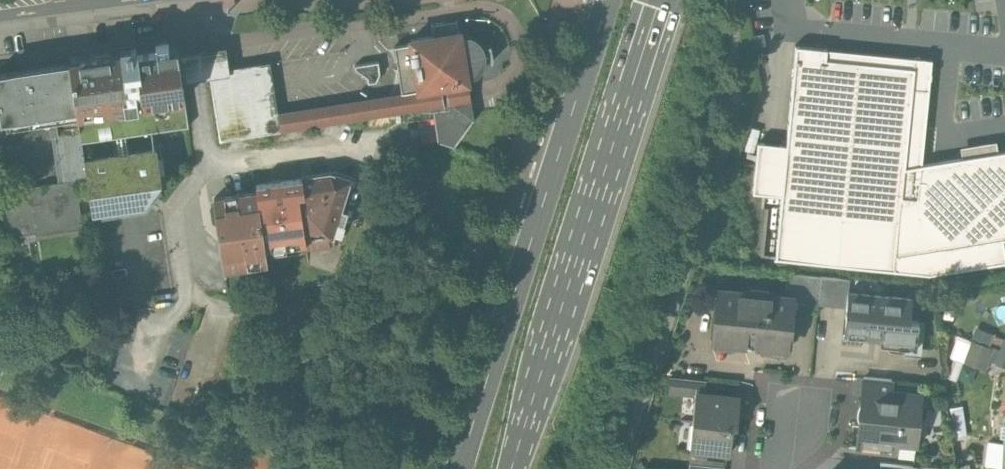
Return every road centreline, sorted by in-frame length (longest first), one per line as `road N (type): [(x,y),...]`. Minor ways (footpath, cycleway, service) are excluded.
road 1 (primary): [(610,0),(462,468)]
road 2 (primary): [(517,468),(660,0)]
road 3 (residential): [(191,0),(214,164)]

